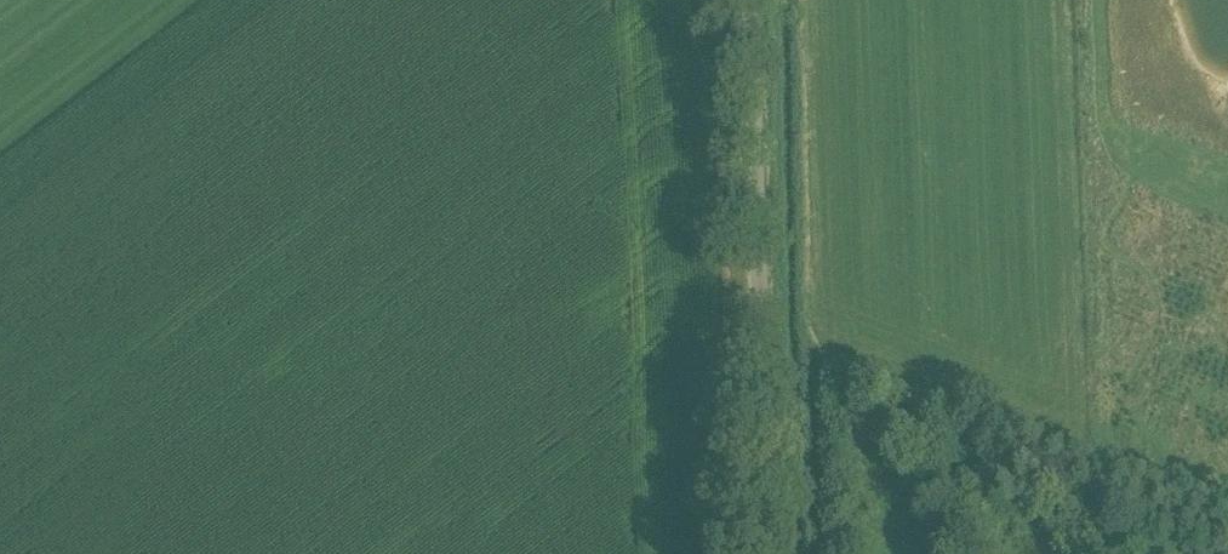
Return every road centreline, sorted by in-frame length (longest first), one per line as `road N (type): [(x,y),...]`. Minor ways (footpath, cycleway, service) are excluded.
road 1 (unclassified): [(772,553),(757,0)]

